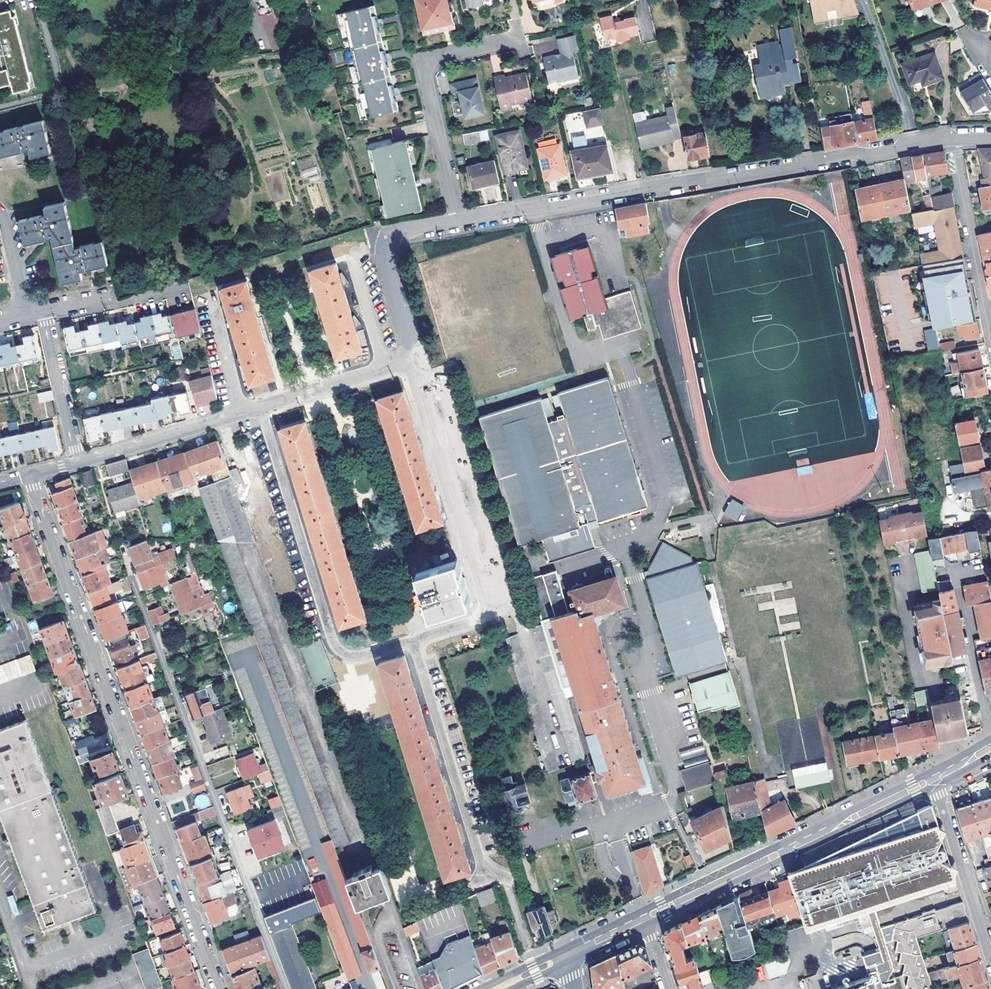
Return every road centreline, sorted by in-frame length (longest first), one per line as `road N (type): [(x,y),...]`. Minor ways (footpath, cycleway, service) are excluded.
road 1 (residential): [(220,988),(29,475)]
road 2 (residential): [(952,139),(460,222)]
road 3 (residential): [(286,988),(128,567)]
road 4 (residential): [(261,406),(337,649),(358,657),(411,641)]
road 5 (tertiary): [(644,919),(933,780)]
road 6 (residential): [(485,617),(512,606),(515,596),(450,388),(434,377),(421,380)]
road 7 (residential): [(460,222),(423,65),(513,41)]
road 8 (residential): [(421,380),(416,389),(485,617)]
road 9 (residential): [(480,865),(411,641)]
road 10 (residential): [(952,139),(990,334)]
road 11 (residential): [(77,463),(261,406)]
road 12 (residential): [(933,780),(990,959)]
road 13 (residential): [(77,463),(42,311)]
road 14 (residential): [(42,311),(189,288)]
road 15 (residential): [(261,406),(402,359)]
road 16 (residential): [(402,359),(407,333),(385,258),(391,237)]

